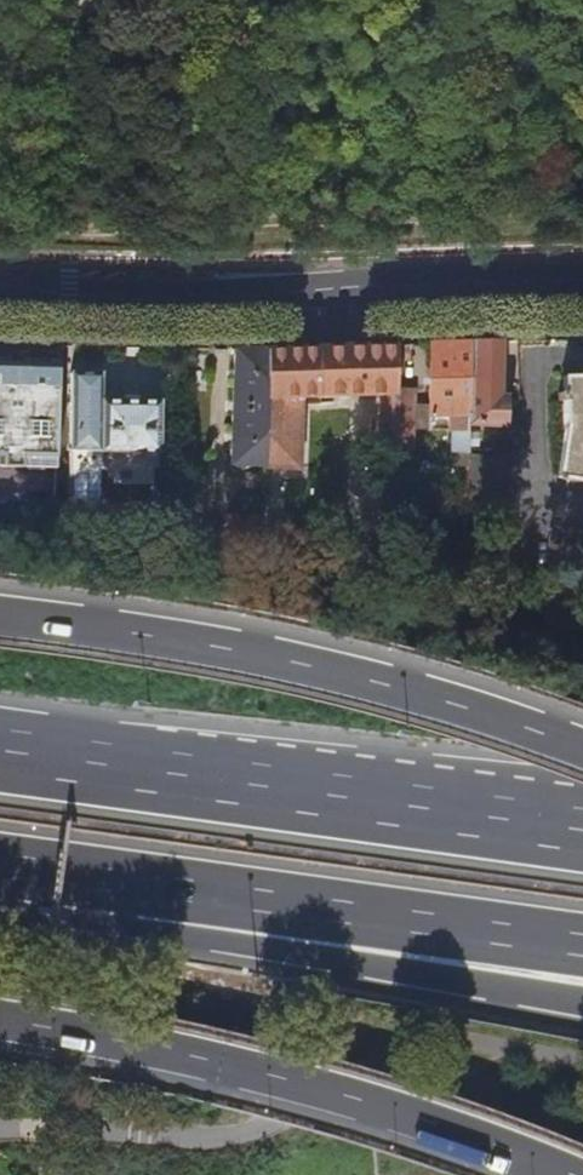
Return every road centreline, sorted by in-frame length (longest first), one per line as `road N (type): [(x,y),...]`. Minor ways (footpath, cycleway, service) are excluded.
road 1 (motorway): [(0,1018),(295,1079),(458,1126),(582,1174)]
road 2 (motorway): [(582,744),(520,718),(294,659),(0,611)]
road 3 (motorway): [(582,828),(0,748)]
road 4 (tertiary): [(0,286),(582,279)]
road 5 (motorway): [(95,890),(176,936),(582,1005)]
road 6 (motorway): [(95,890),(582,951)]

